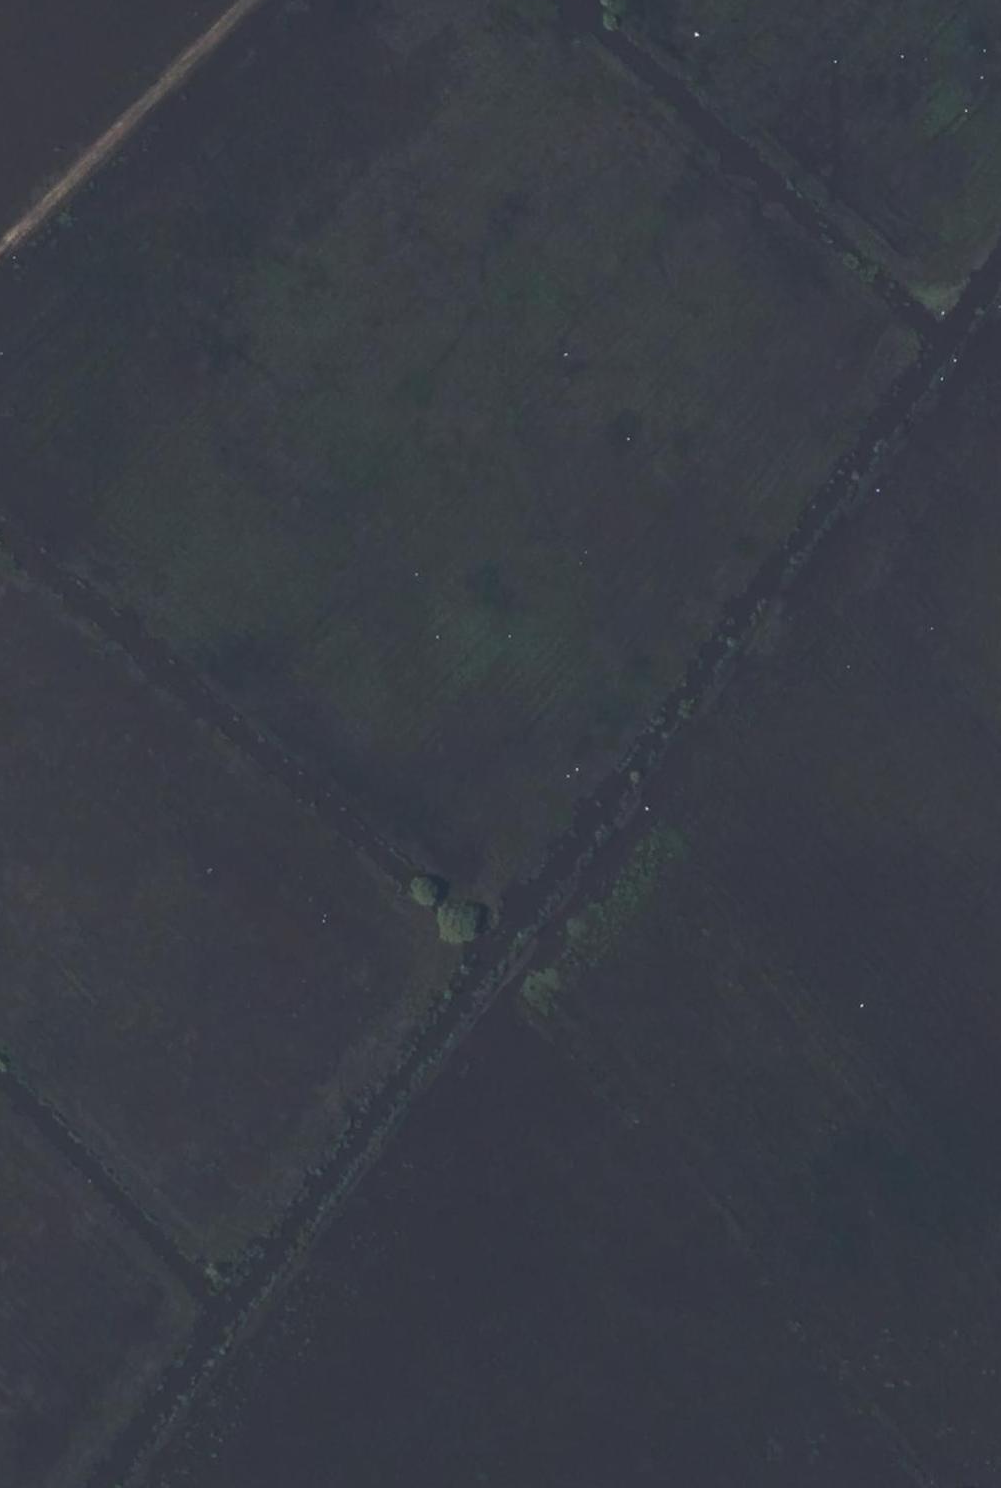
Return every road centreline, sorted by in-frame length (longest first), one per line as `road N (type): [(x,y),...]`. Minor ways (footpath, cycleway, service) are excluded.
road 1 (track): [(251,0),(0,260)]

